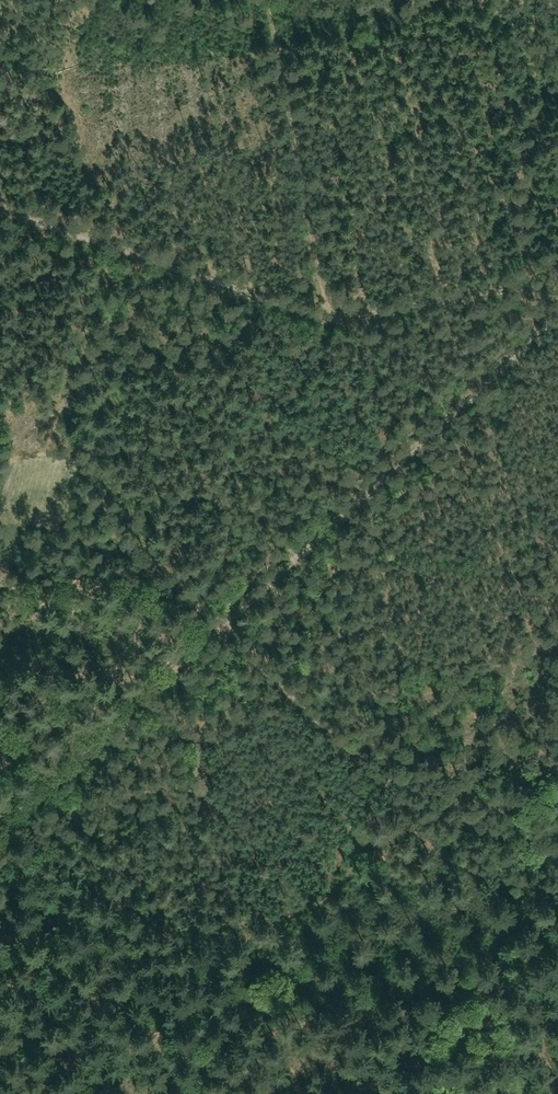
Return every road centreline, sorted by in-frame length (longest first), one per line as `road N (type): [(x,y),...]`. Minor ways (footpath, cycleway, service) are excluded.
road 1 (track): [(557,312),(220,623)]
road 2 (track): [(220,623),(441,866),(557,895)]
road 3 (track): [(220,623),(30,794),(0,841)]
road 4 (track): [(0,597),(160,589),(220,623)]

